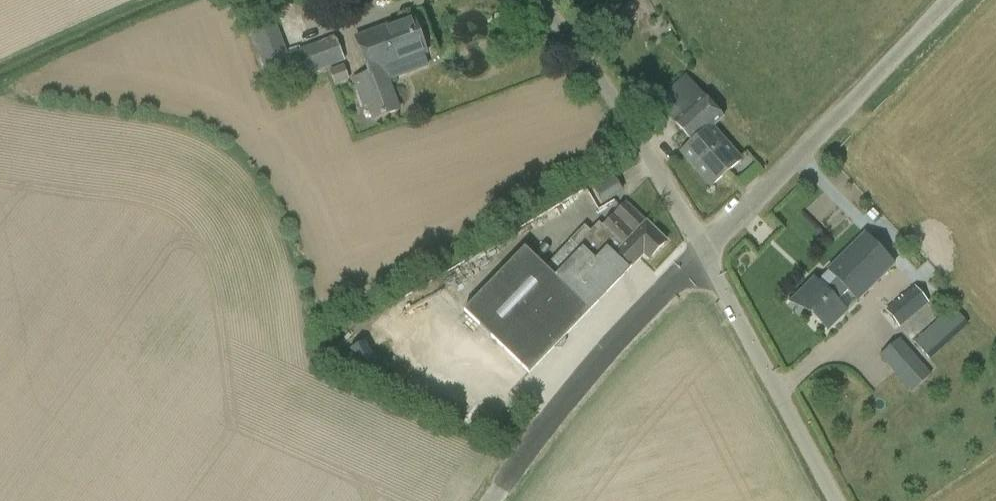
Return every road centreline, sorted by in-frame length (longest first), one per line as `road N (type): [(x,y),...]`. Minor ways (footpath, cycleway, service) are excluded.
road 1 (unclassified): [(704,254),(948,0)]
road 2 (unclassified): [(493,500),(557,413),(704,254)]
road 3 (unclassified): [(704,254),(593,69),(536,0)]
road 4 (unclassified): [(838,500),(704,254)]

